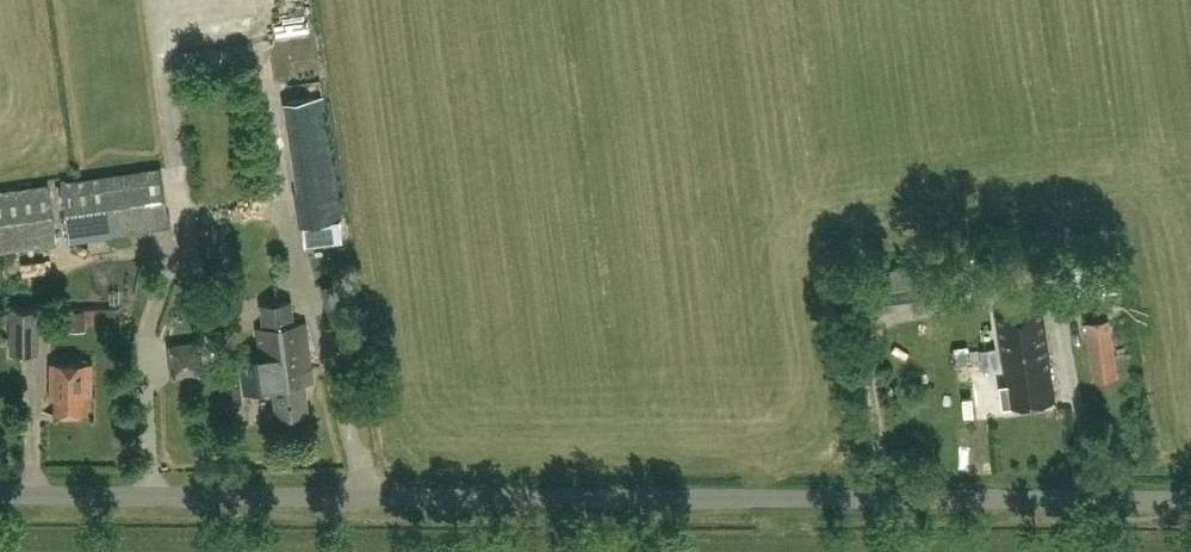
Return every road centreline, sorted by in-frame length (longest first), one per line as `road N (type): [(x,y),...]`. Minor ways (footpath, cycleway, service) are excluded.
road 1 (unclassified): [(1190,501),(0,497)]

